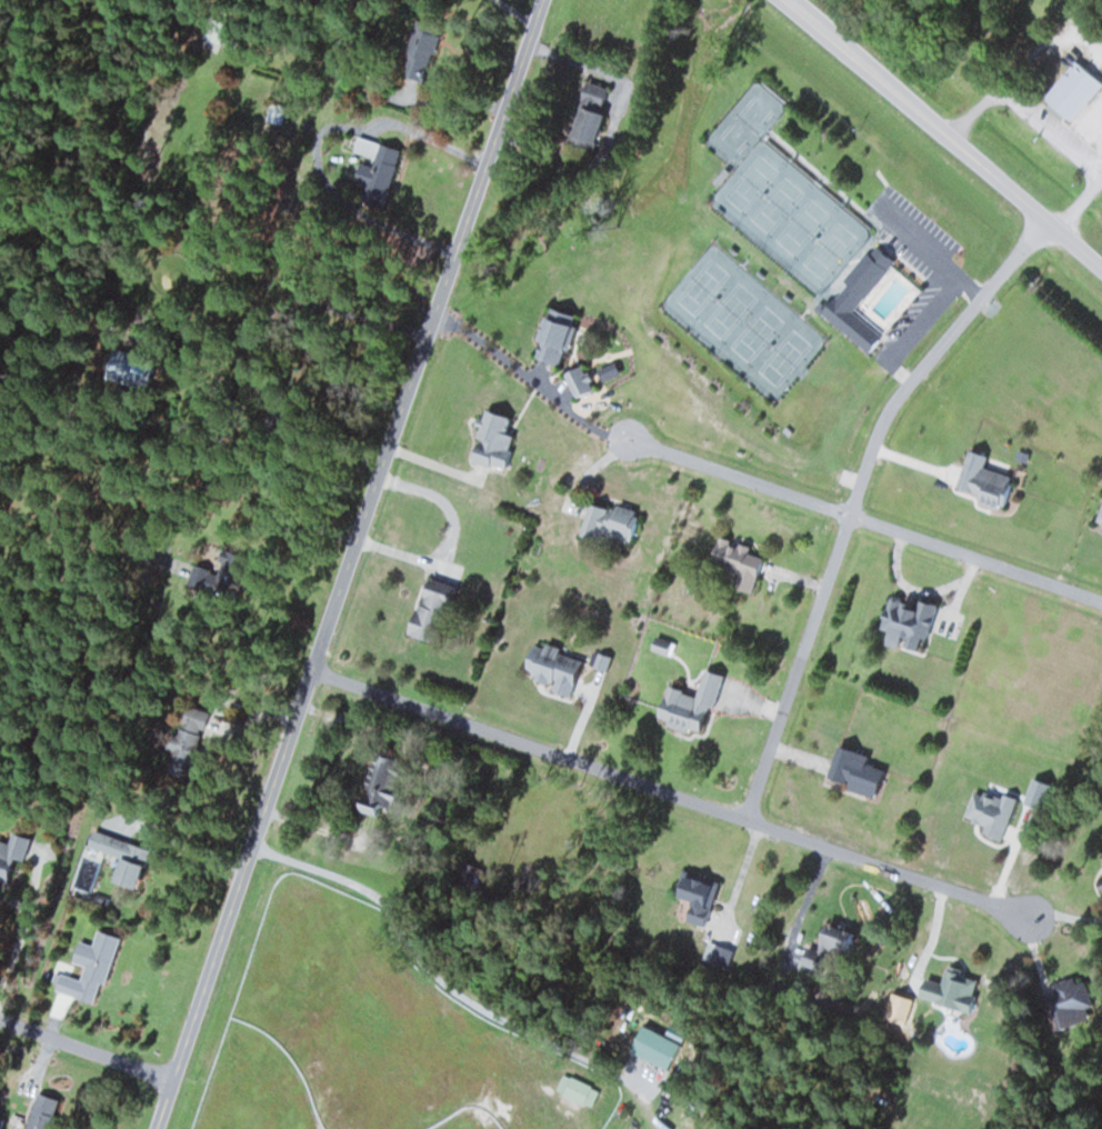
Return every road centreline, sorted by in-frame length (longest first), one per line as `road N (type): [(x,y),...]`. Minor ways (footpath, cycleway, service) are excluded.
road 1 (residential): [(158,1128),(542,0)]
road 2 (residential): [(313,672),(1051,922)]
road 3 (residential): [(1045,221),(883,428),(748,817)]
road 4 (primary): [(1101,266),(788,0)]
road 5 (residential): [(849,516),(1101,603)]
road 6 (residential): [(621,431),(849,516)]
road 7 (residential): [(173,1081),(0,1023)]

